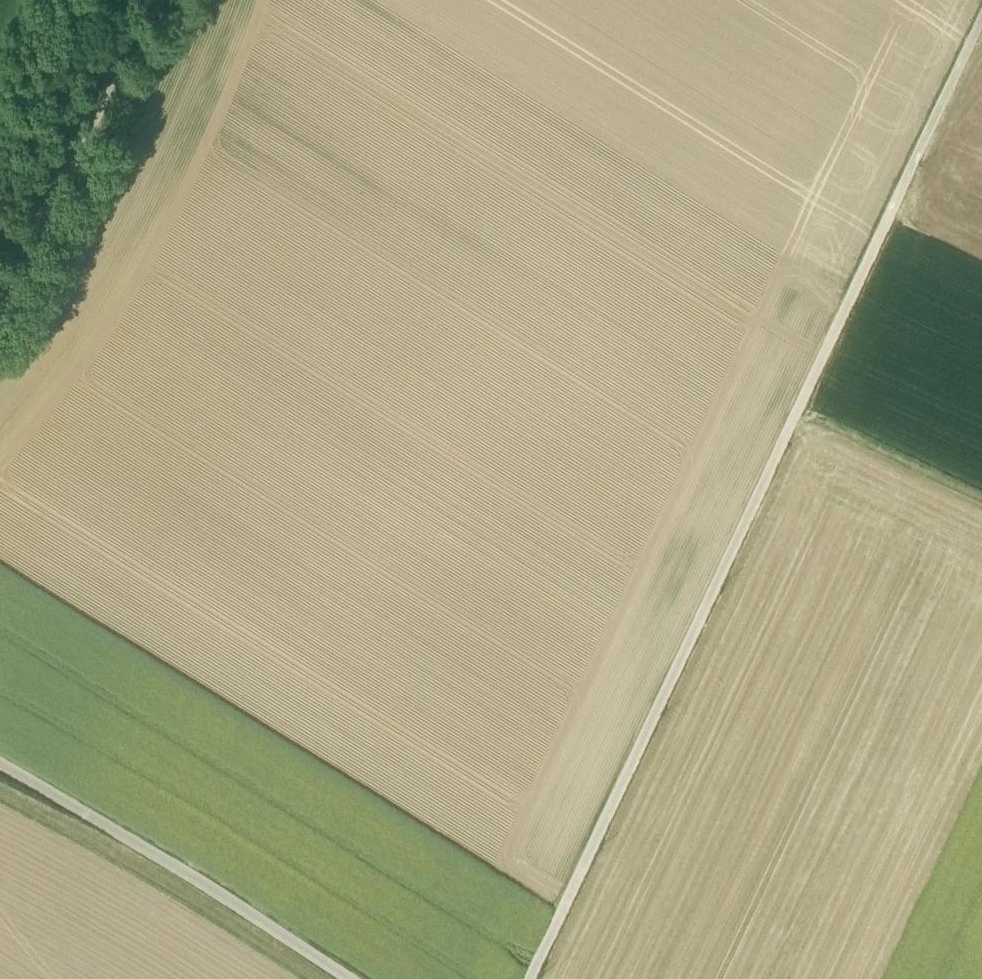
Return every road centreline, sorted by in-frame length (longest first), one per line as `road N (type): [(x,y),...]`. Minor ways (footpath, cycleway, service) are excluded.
road 1 (track): [(529,978),(981,22)]
road 2 (track): [(0,765),(345,978)]
road 3 (track): [(981,499),(797,410)]

